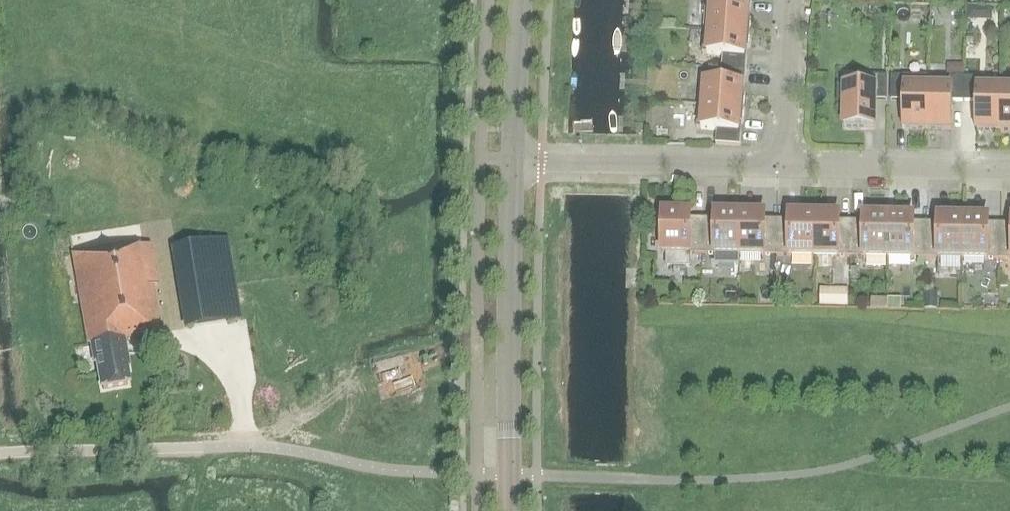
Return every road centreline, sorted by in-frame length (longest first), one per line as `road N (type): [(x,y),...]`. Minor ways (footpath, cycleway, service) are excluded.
road 1 (tertiary): [(513,159),(510,510)]
road 2 (residential): [(513,159),(783,165)]
road 3 (unclassified): [(0,452),(243,445)]
road 4 (residential): [(783,165),(1009,169)]
road 5 (residential): [(792,0),(783,165)]
road 6 (tertiary): [(520,0),(513,159)]

